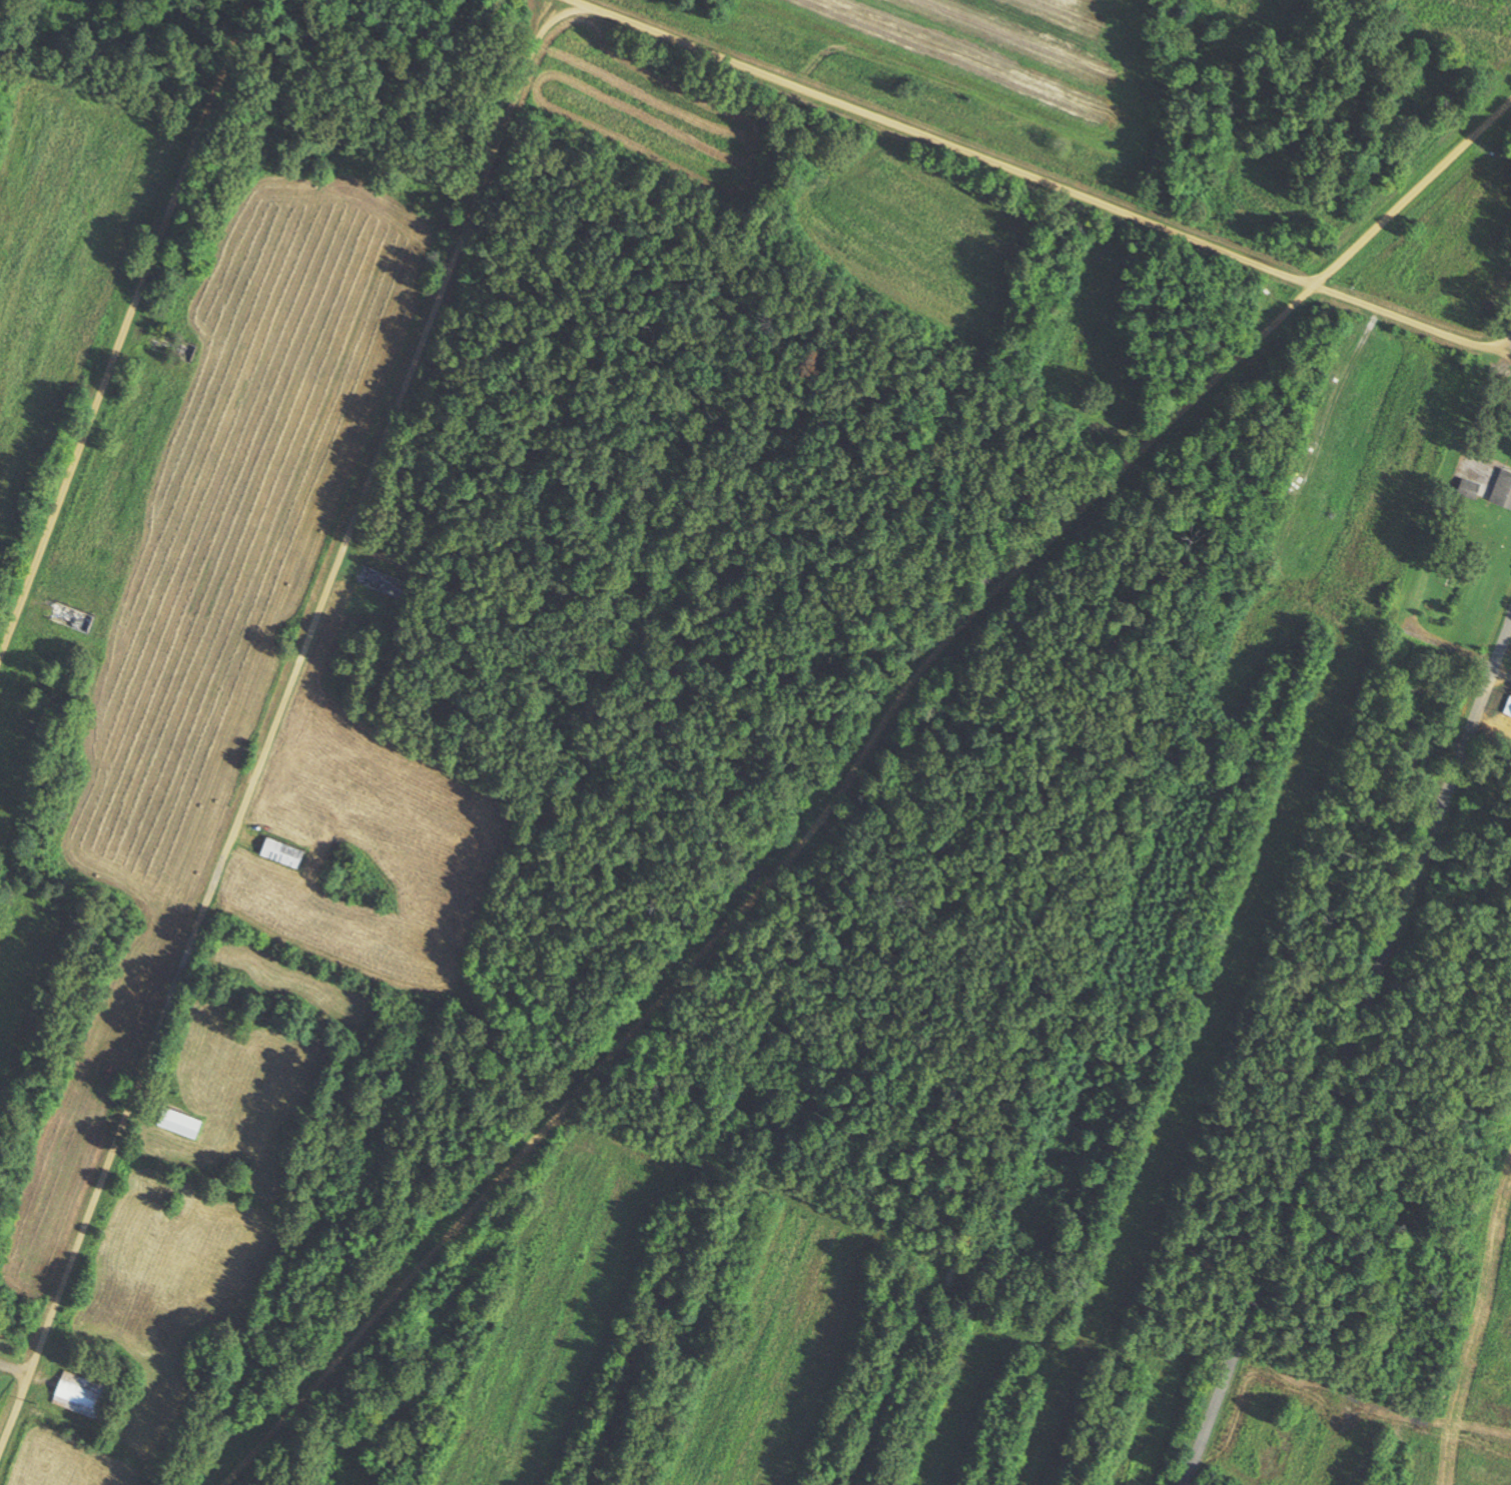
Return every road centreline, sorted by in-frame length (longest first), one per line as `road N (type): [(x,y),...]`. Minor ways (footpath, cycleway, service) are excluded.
road 1 (residential): [(0,1444),(553,0)]
road 2 (residential): [(249,1484),(566,714),(572,651),(795,83)]
road 3 (residential): [(1072,194),(905,691),(815,827),(725,933),(540,1484)]
road 4 (residential): [(913,1484),(1377,310),(1310,284)]
road 5 (residential): [(1187,1484),(1510,629)]
road 6 (residential): [(1310,284),(935,142),(742,53),(586,0)]
road 7 (residential): [(725,933),(225,1484)]
road 8 (residential): [(251,0),(0,665)]
road 9 (residential): [(1310,284),(905,691)]
road 10 (residential): [(1310,284),(1510,100)]

